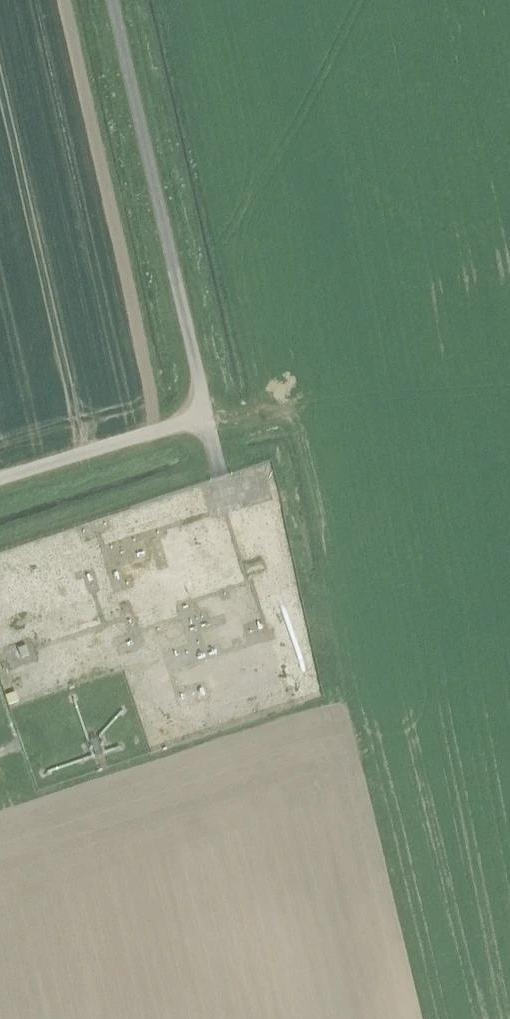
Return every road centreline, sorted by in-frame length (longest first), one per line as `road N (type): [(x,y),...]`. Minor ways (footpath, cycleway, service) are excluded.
road 1 (unclassified): [(0,486),(203,427),(109,0)]

